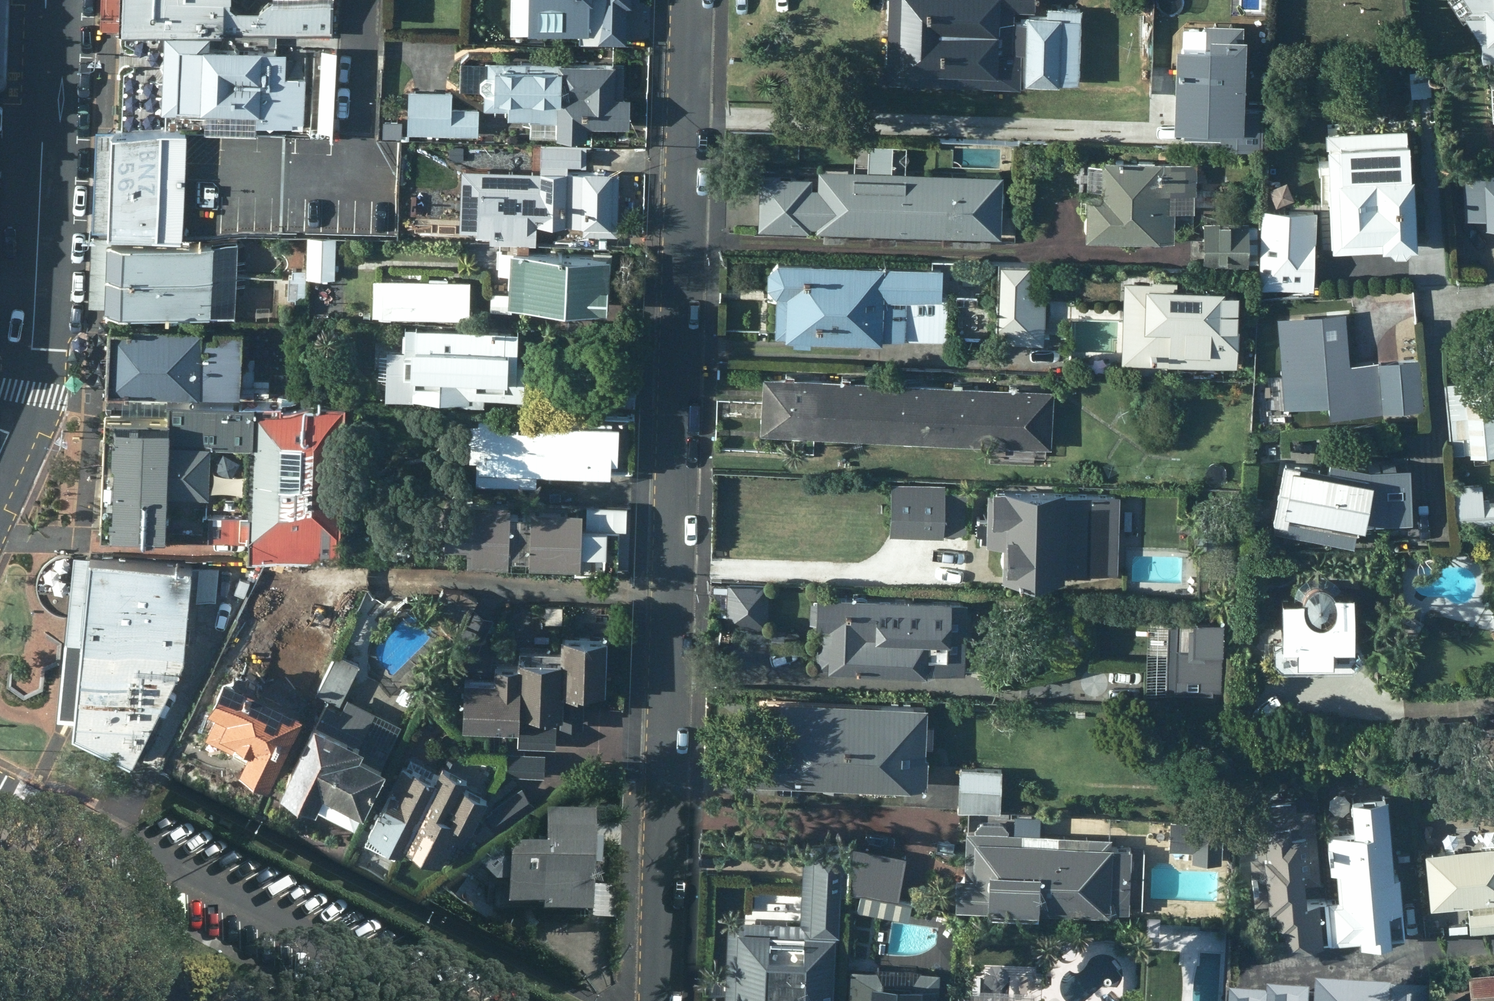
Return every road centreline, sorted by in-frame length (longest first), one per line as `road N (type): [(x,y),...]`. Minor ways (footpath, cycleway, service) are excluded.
road 1 (residential): [(690,0),(654,1000)]
road 2 (residential): [(0,786),(432,1000)]
road 3 (secondary): [(0,454),(35,347),(45,0)]

